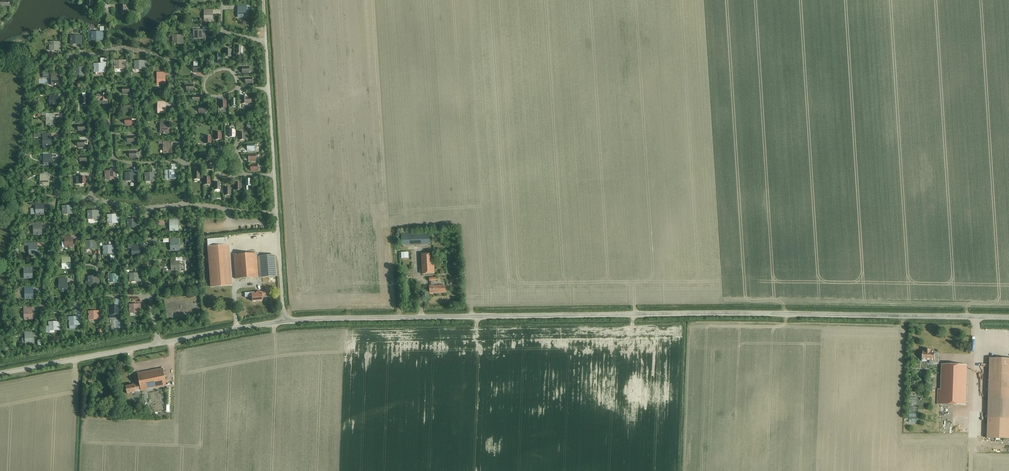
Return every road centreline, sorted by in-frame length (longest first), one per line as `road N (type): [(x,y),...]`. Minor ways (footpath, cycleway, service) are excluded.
road 1 (tertiary): [(284,321),(679,309),(1008,315)]
road 2 (residential): [(57,191),(71,57),(122,49),(170,63)]
road 3 (tertiary): [(0,373),(160,344)]
road 4 (residential): [(77,306),(43,310),(57,191)]
road 5 (tertiary): [(160,344),(284,321)]

